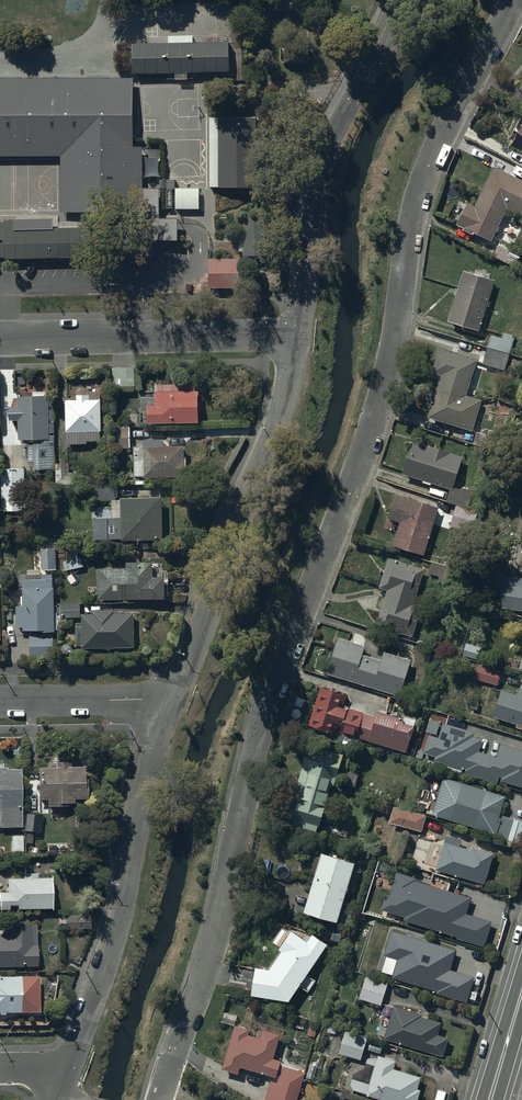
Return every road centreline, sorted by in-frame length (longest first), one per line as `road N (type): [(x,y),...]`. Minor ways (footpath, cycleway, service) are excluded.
road 1 (residential): [(512,0),(419,190),(387,386),(264,719),(216,930),(160,1099)]
road 2 (unclassified): [(299,338),(274,432),(230,524),(182,674),(165,699)]
road 3 (unclassified): [(165,699),(132,822),(125,904),(65,1069)]
road 4 (unclassified): [(404,0),(320,184),(299,338)]
road 5 (unclassified): [(0,344),(299,338)]
road 6 (residential): [(0,702),(165,699)]

